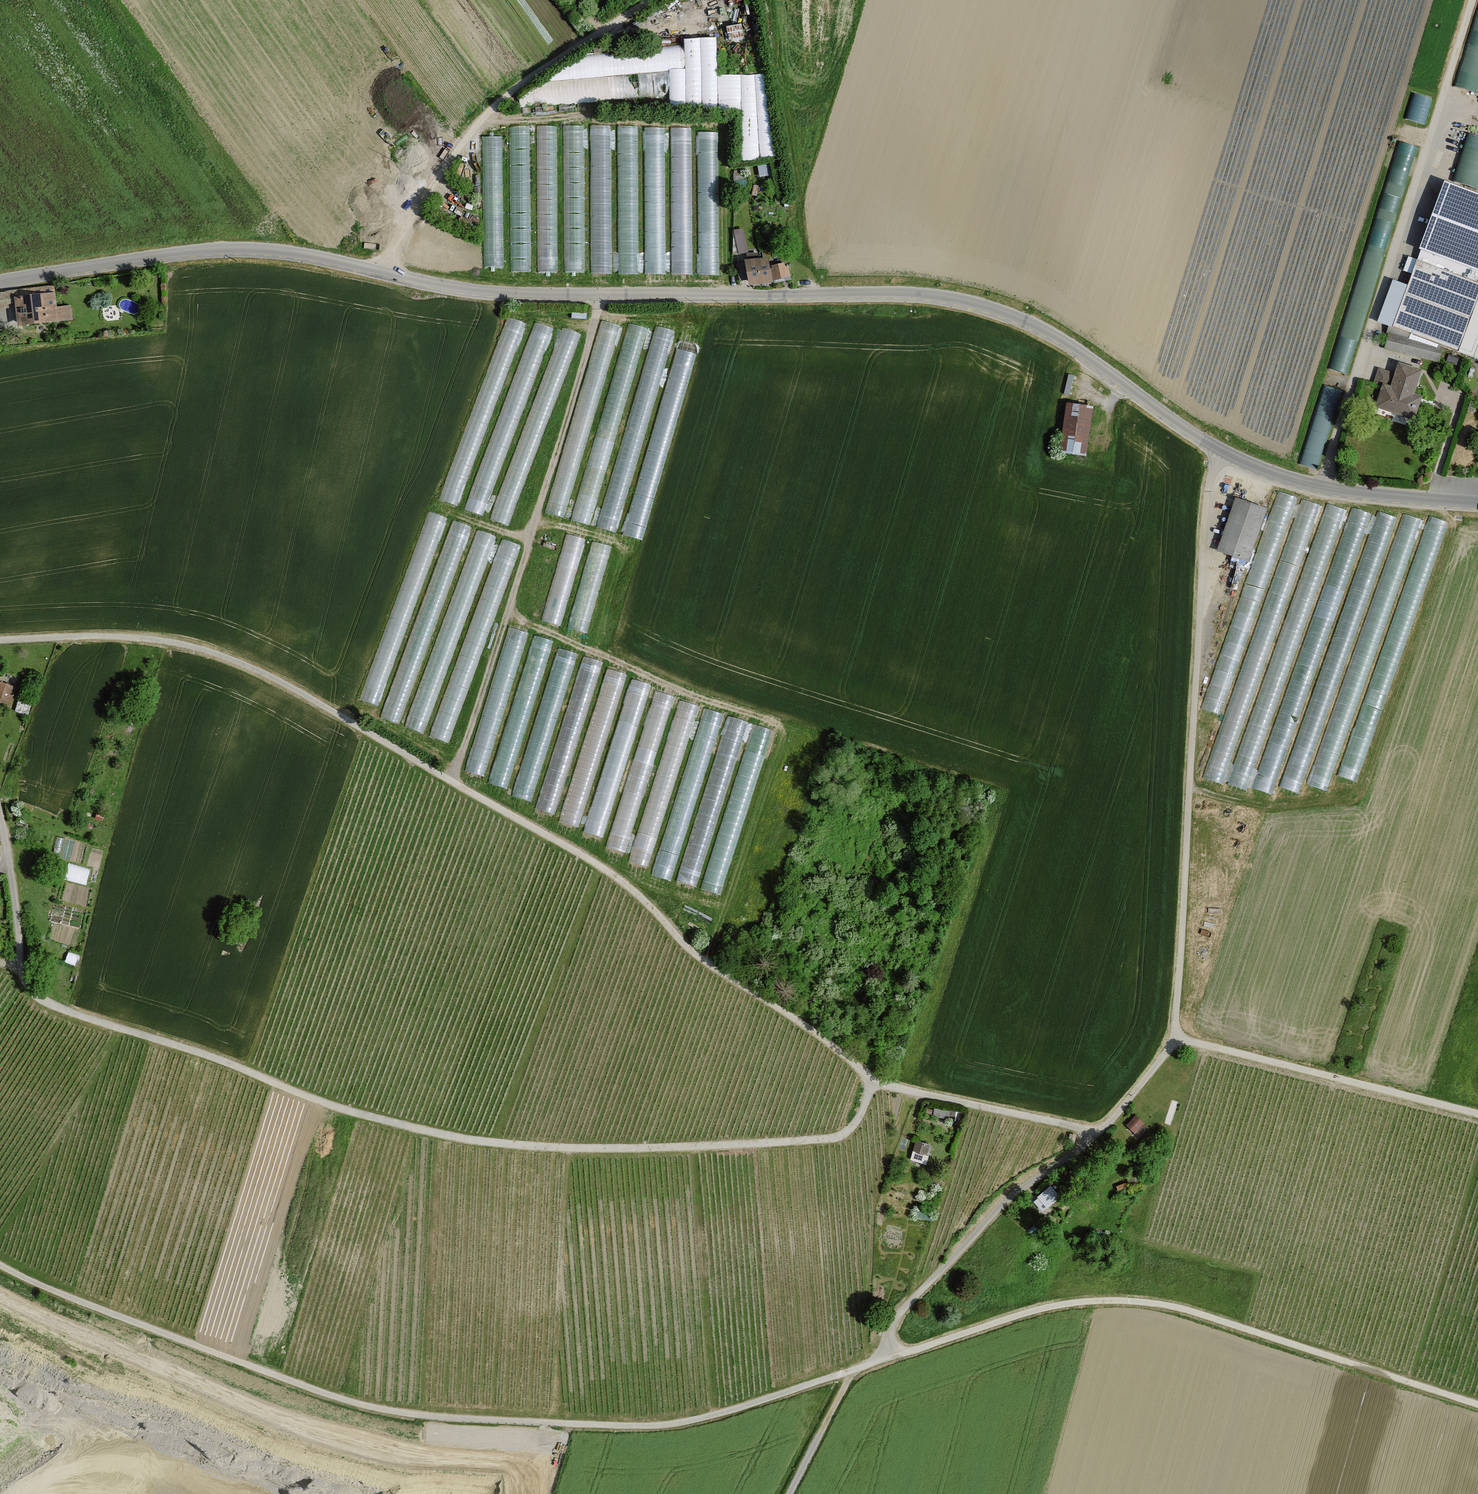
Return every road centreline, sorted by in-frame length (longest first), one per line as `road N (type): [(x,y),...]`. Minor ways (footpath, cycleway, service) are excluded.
road 1 (unclassified): [(1477,504),(1352,493),(1244,464),(1046,331),(941,298),(517,295),(240,250),(0,282)]
road 2 (track): [(0,640),(165,641),(261,672),(618,878),(699,955),(874,1081),(1100,1132)]
road 3 (track): [(874,1081),(859,1117),(840,1136),(735,1144),(499,1143),(341,1108),(34,993),(22,969),(0,815)]
road 4 (track): [(1100,1132),(1179,1035),(1204,525),(1217,449)]
road 5 (track): [(1100,1132),(1011,1197),(896,1317),(888,1358),(682,1422),(575,1424)]
road 6 (track): [(888,1358),(1041,1309),(1132,1302),(1197,1313),(1477,1405)]
road 7 (track): [(0,1265),(344,1400),(431,1416),(575,1424)]
road 8 (track): [(452,781),(599,295)]
road 9 (track): [(379,272),(482,118),(651,0)]
road 10 (track): [(1179,1035),(1477,1114)]
road 11 (track): [(508,615),(730,711)]
road 12 (track): [(853,1369),(789,1493)]

